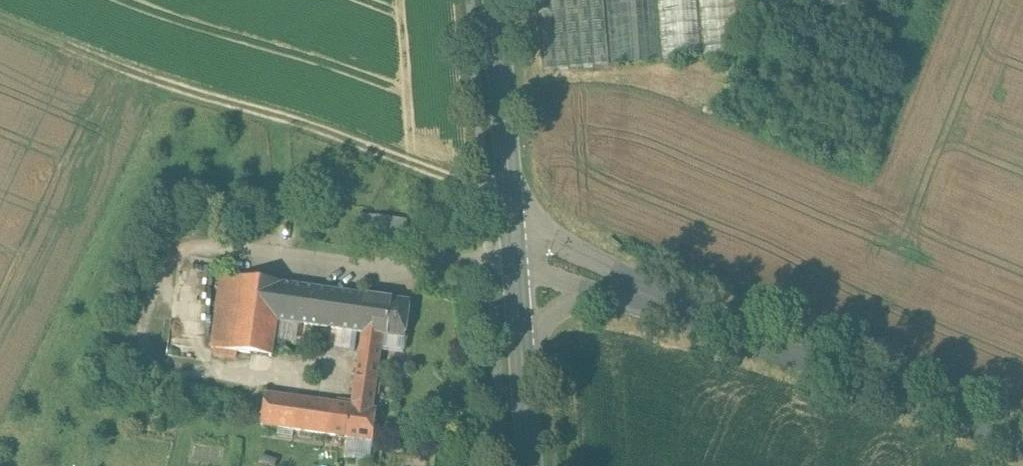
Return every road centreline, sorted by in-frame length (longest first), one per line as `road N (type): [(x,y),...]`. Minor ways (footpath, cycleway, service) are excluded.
road 1 (residential): [(1022,445),(514,250)]
road 2 (tertiary): [(514,250),(498,0)]
road 3 (tertiary): [(531,465),(514,250)]

